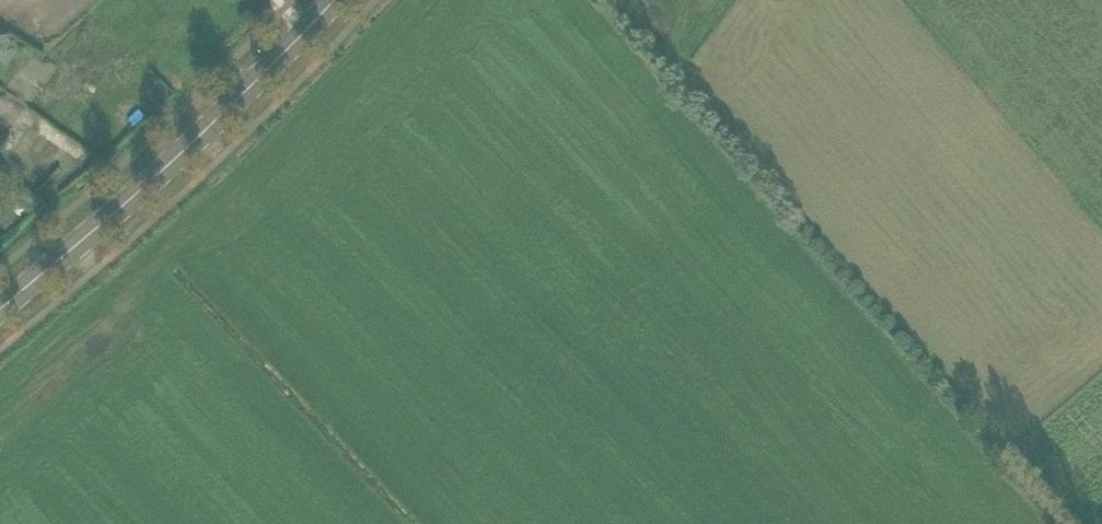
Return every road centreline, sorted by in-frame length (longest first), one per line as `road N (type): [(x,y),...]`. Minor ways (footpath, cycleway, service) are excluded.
road 1 (tertiary): [(0,307),(154,175),(330,0)]

